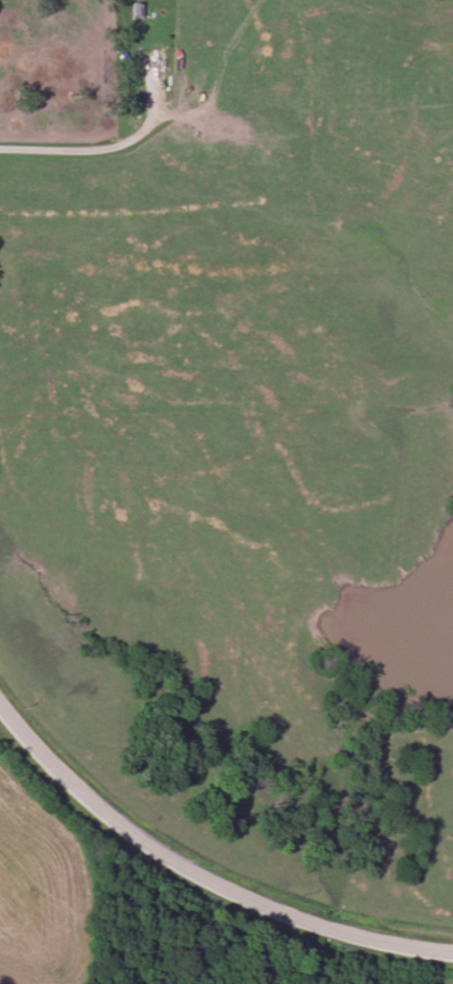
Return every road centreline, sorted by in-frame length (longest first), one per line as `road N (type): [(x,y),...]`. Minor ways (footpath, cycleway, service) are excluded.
road 1 (secondary): [(452,955),(310,924),(243,902),(158,859),(102,821),(0,716)]

